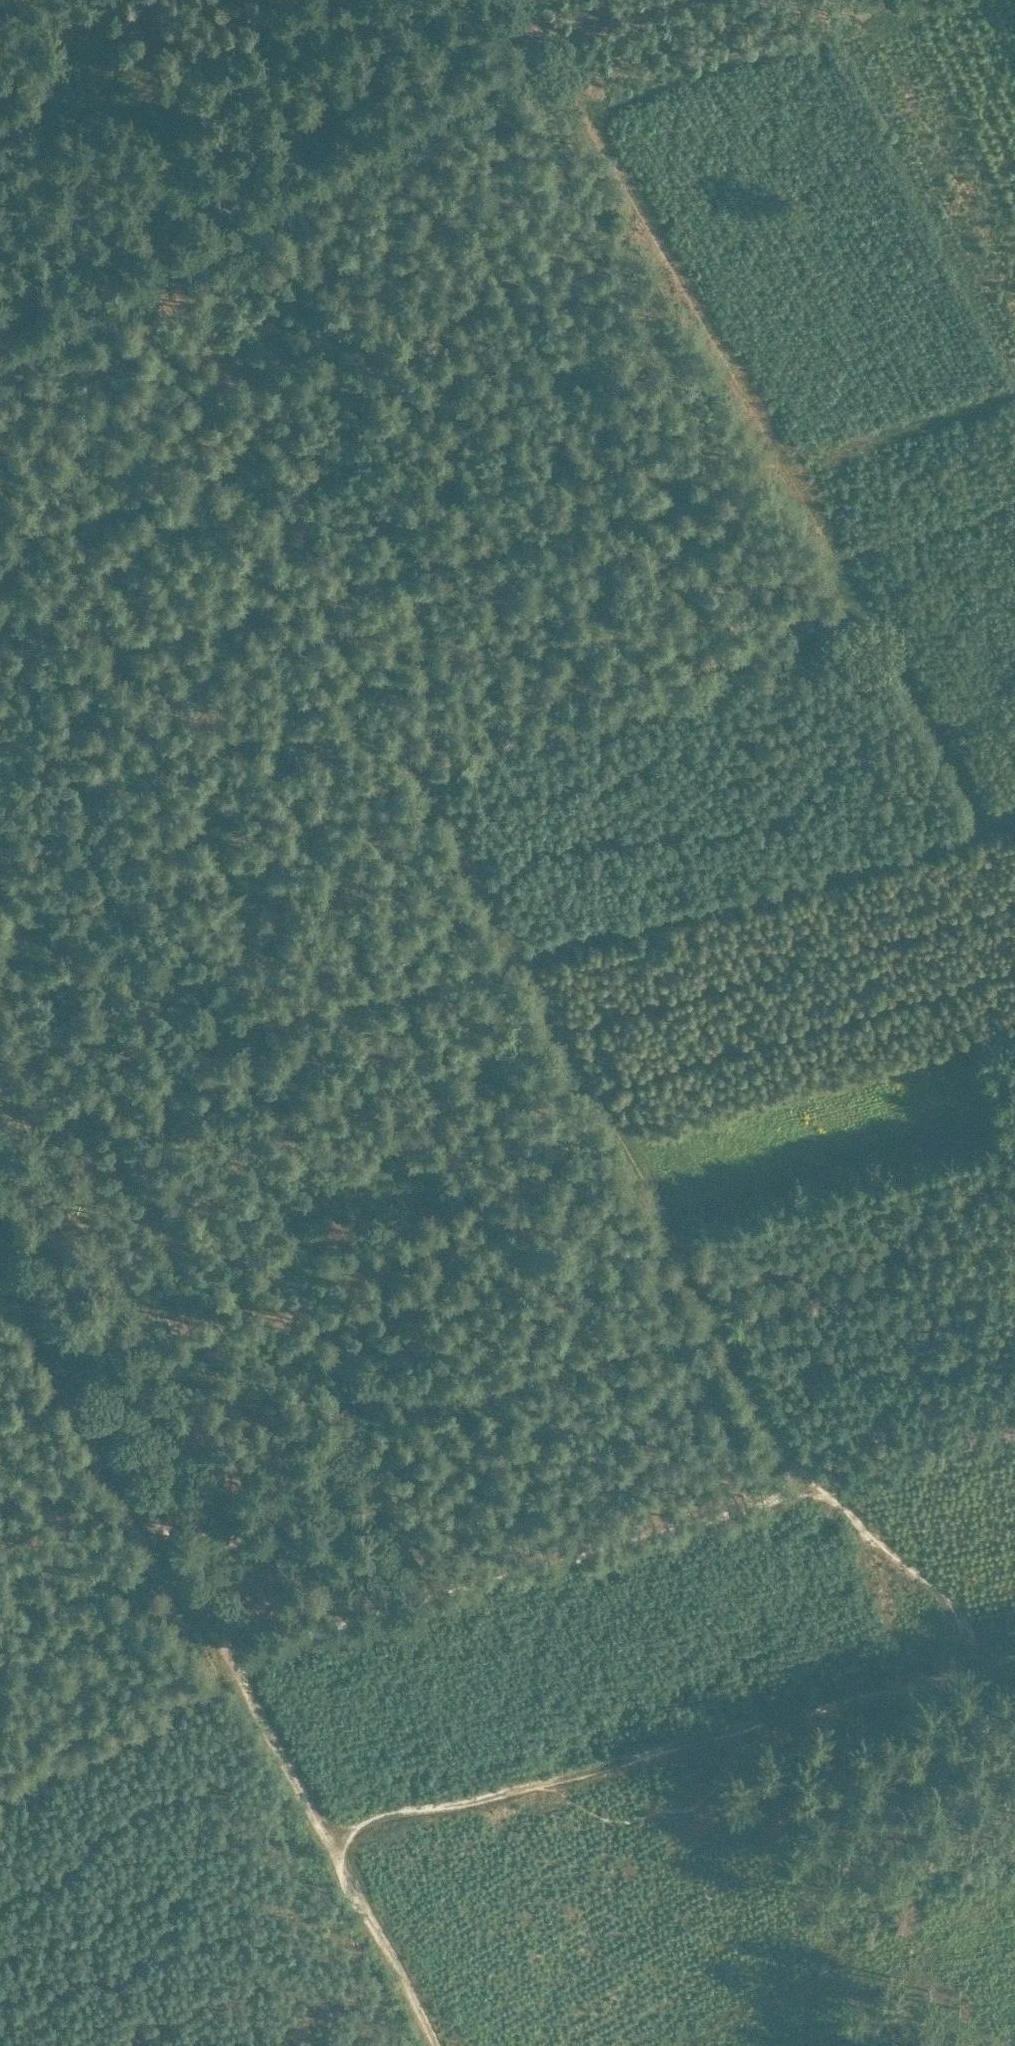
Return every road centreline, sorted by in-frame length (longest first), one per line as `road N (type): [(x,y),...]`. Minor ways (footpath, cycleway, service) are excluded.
road 1 (track): [(194,235),(361,569),(333,579),(798,1480)]
road 2 (track): [(1014,816),(0,1087)]
road 3 (track): [(980,825),(521,0)]
road 4 (track): [(435,2045),(327,1850),(1014,1655)]
road 5 (track): [(0,1248),(327,1850)]
road 6 (track): [(1014,392),(361,569)]
road 7 (track): [(0,347),(540,35)]
road 8 (track): [(223,1665),(791,1491),(798,1480)]
road 9 (track): [(587,107),(954,0)]
road 10 (track): [(333,579),(0,669)]
road 11 (track): [(124,1480),(0,1548)]

